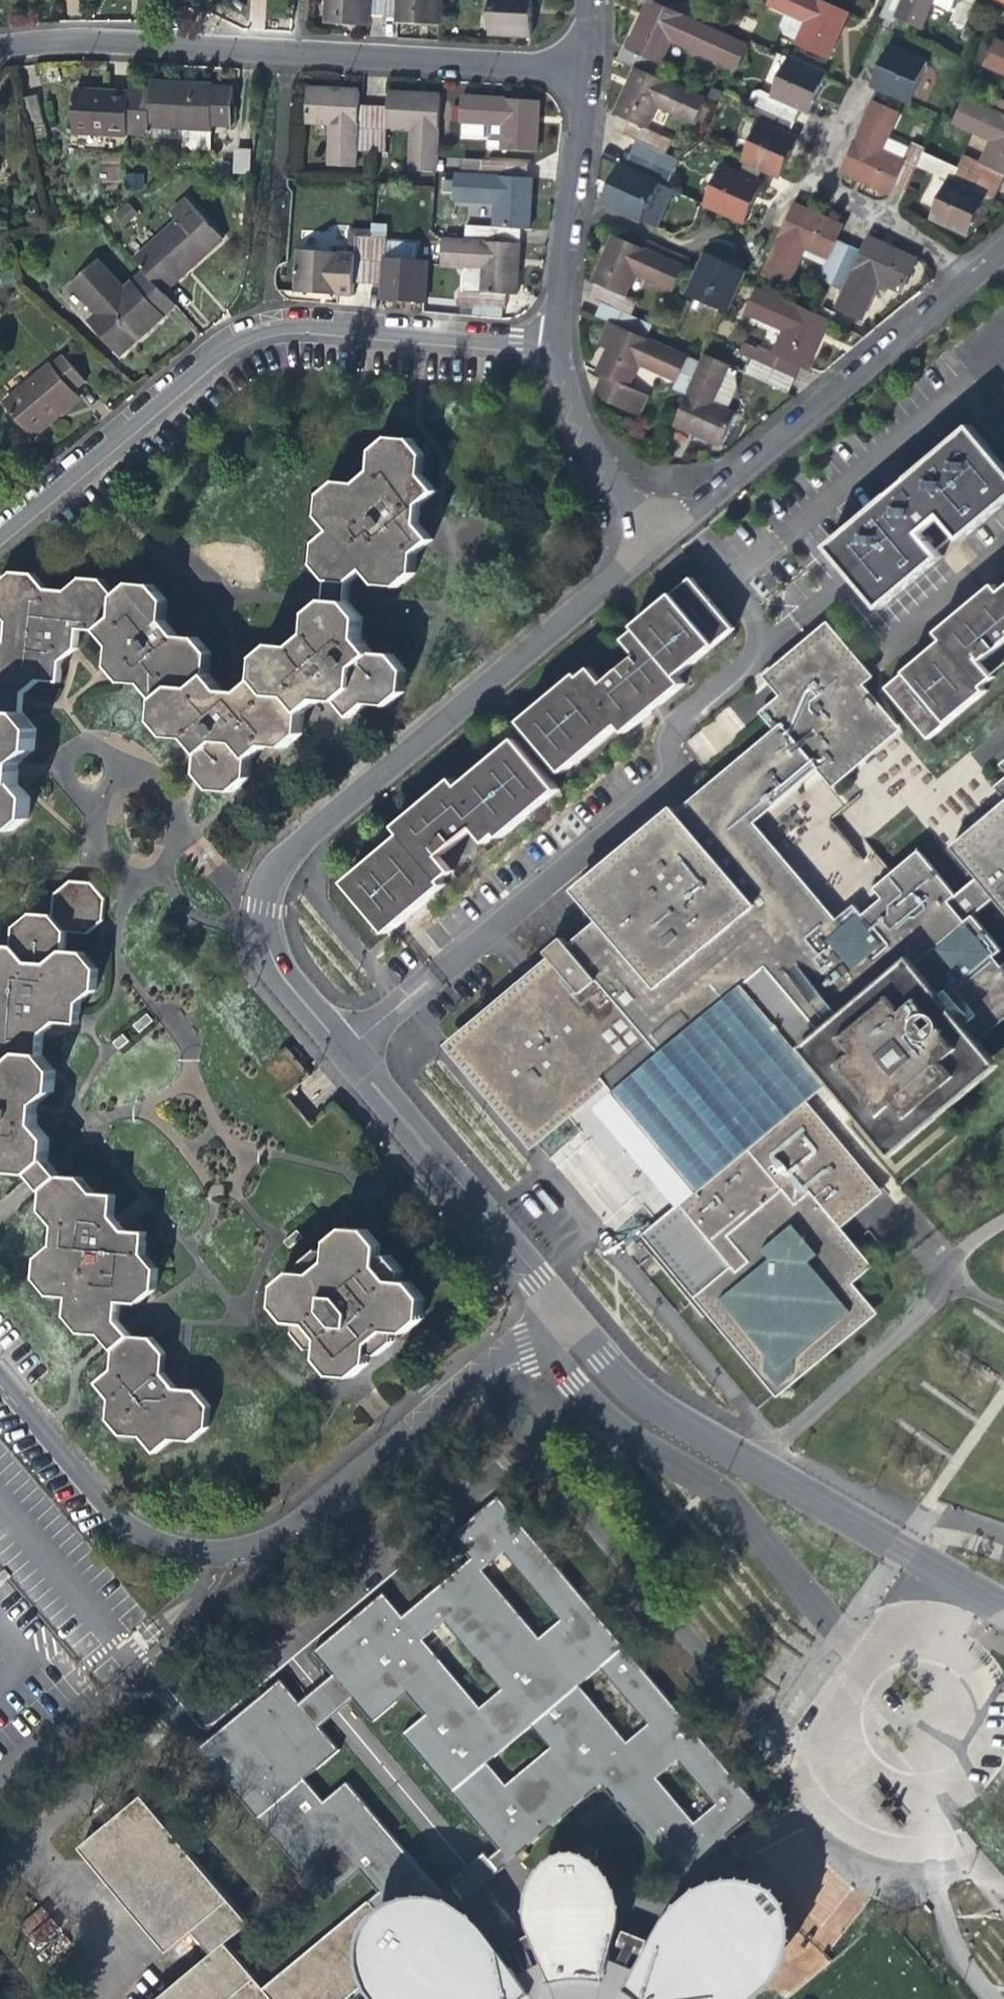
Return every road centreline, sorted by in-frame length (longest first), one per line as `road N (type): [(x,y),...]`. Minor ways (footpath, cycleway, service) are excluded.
road 1 (residential): [(525,1341),(302,1520),(268,1540),(201,1554),(160,1551),(111,1519),(0,1388)]
road 2 (residential): [(667,532),(292,842),(257,910),(282,979)]
road 3 (residential): [(0,522),(255,312),(549,342)]
road 4 (residential): [(0,53),(76,44),(597,69)]
road 5 (residential): [(1003,1612),(656,1413),(561,1310)]
road 6 (unclassified): [(892,1650),(815,1601),(725,1492),(619,1428),(525,1341)]
road 7 (residential): [(667,532),(1003,250)]
road 8 (residential): [(561,1310),(282,979)]
road 9 (unclassified): [(891,1792),(932,1794),(956,1785),(988,1748),(994,1724),(980,1677),(963,1660),(941,1648),(892,1650)]
road 10 (residential): [(597,69),(549,342)]
road 11 (residential): [(993,1998),(951,1940),(891,1792)]
road 12 (residential): [(549,342),(576,421),(667,532)]
road 13 (unclassified): [(892,1650),(854,1681),(844,1729),(865,1773),(891,1792)]

